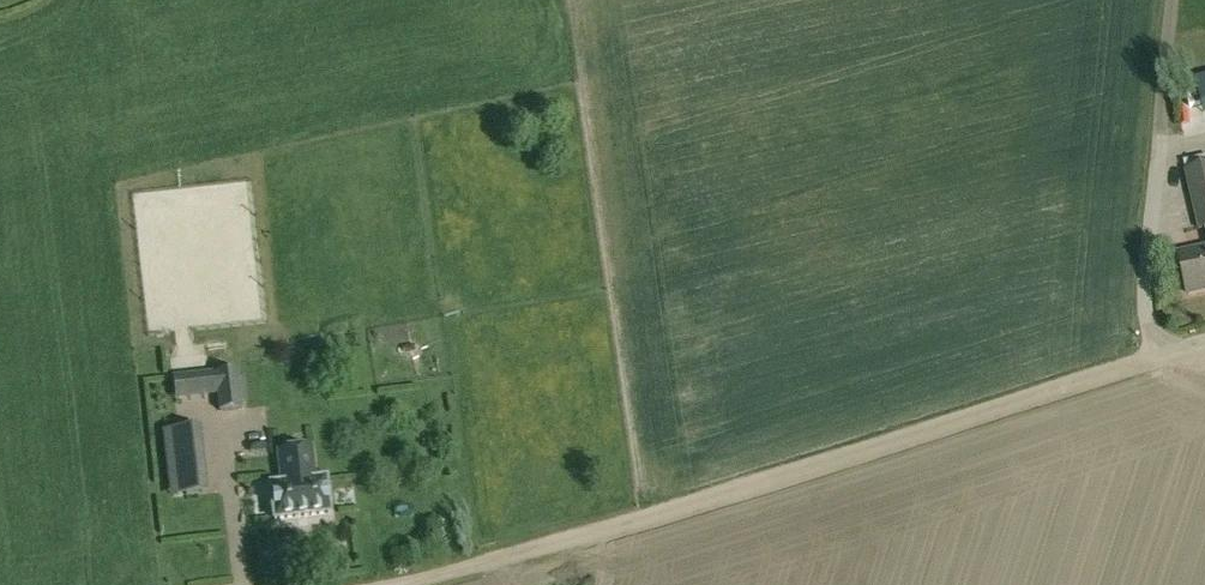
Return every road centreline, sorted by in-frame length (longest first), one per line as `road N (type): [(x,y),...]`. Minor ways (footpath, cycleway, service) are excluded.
road 1 (track): [(394,584),(728,495),(1154,359)]
road 2 (unclassified): [(1154,359),(1149,285),(1161,131)]
road 3 (track): [(1161,131),(1172,0)]

